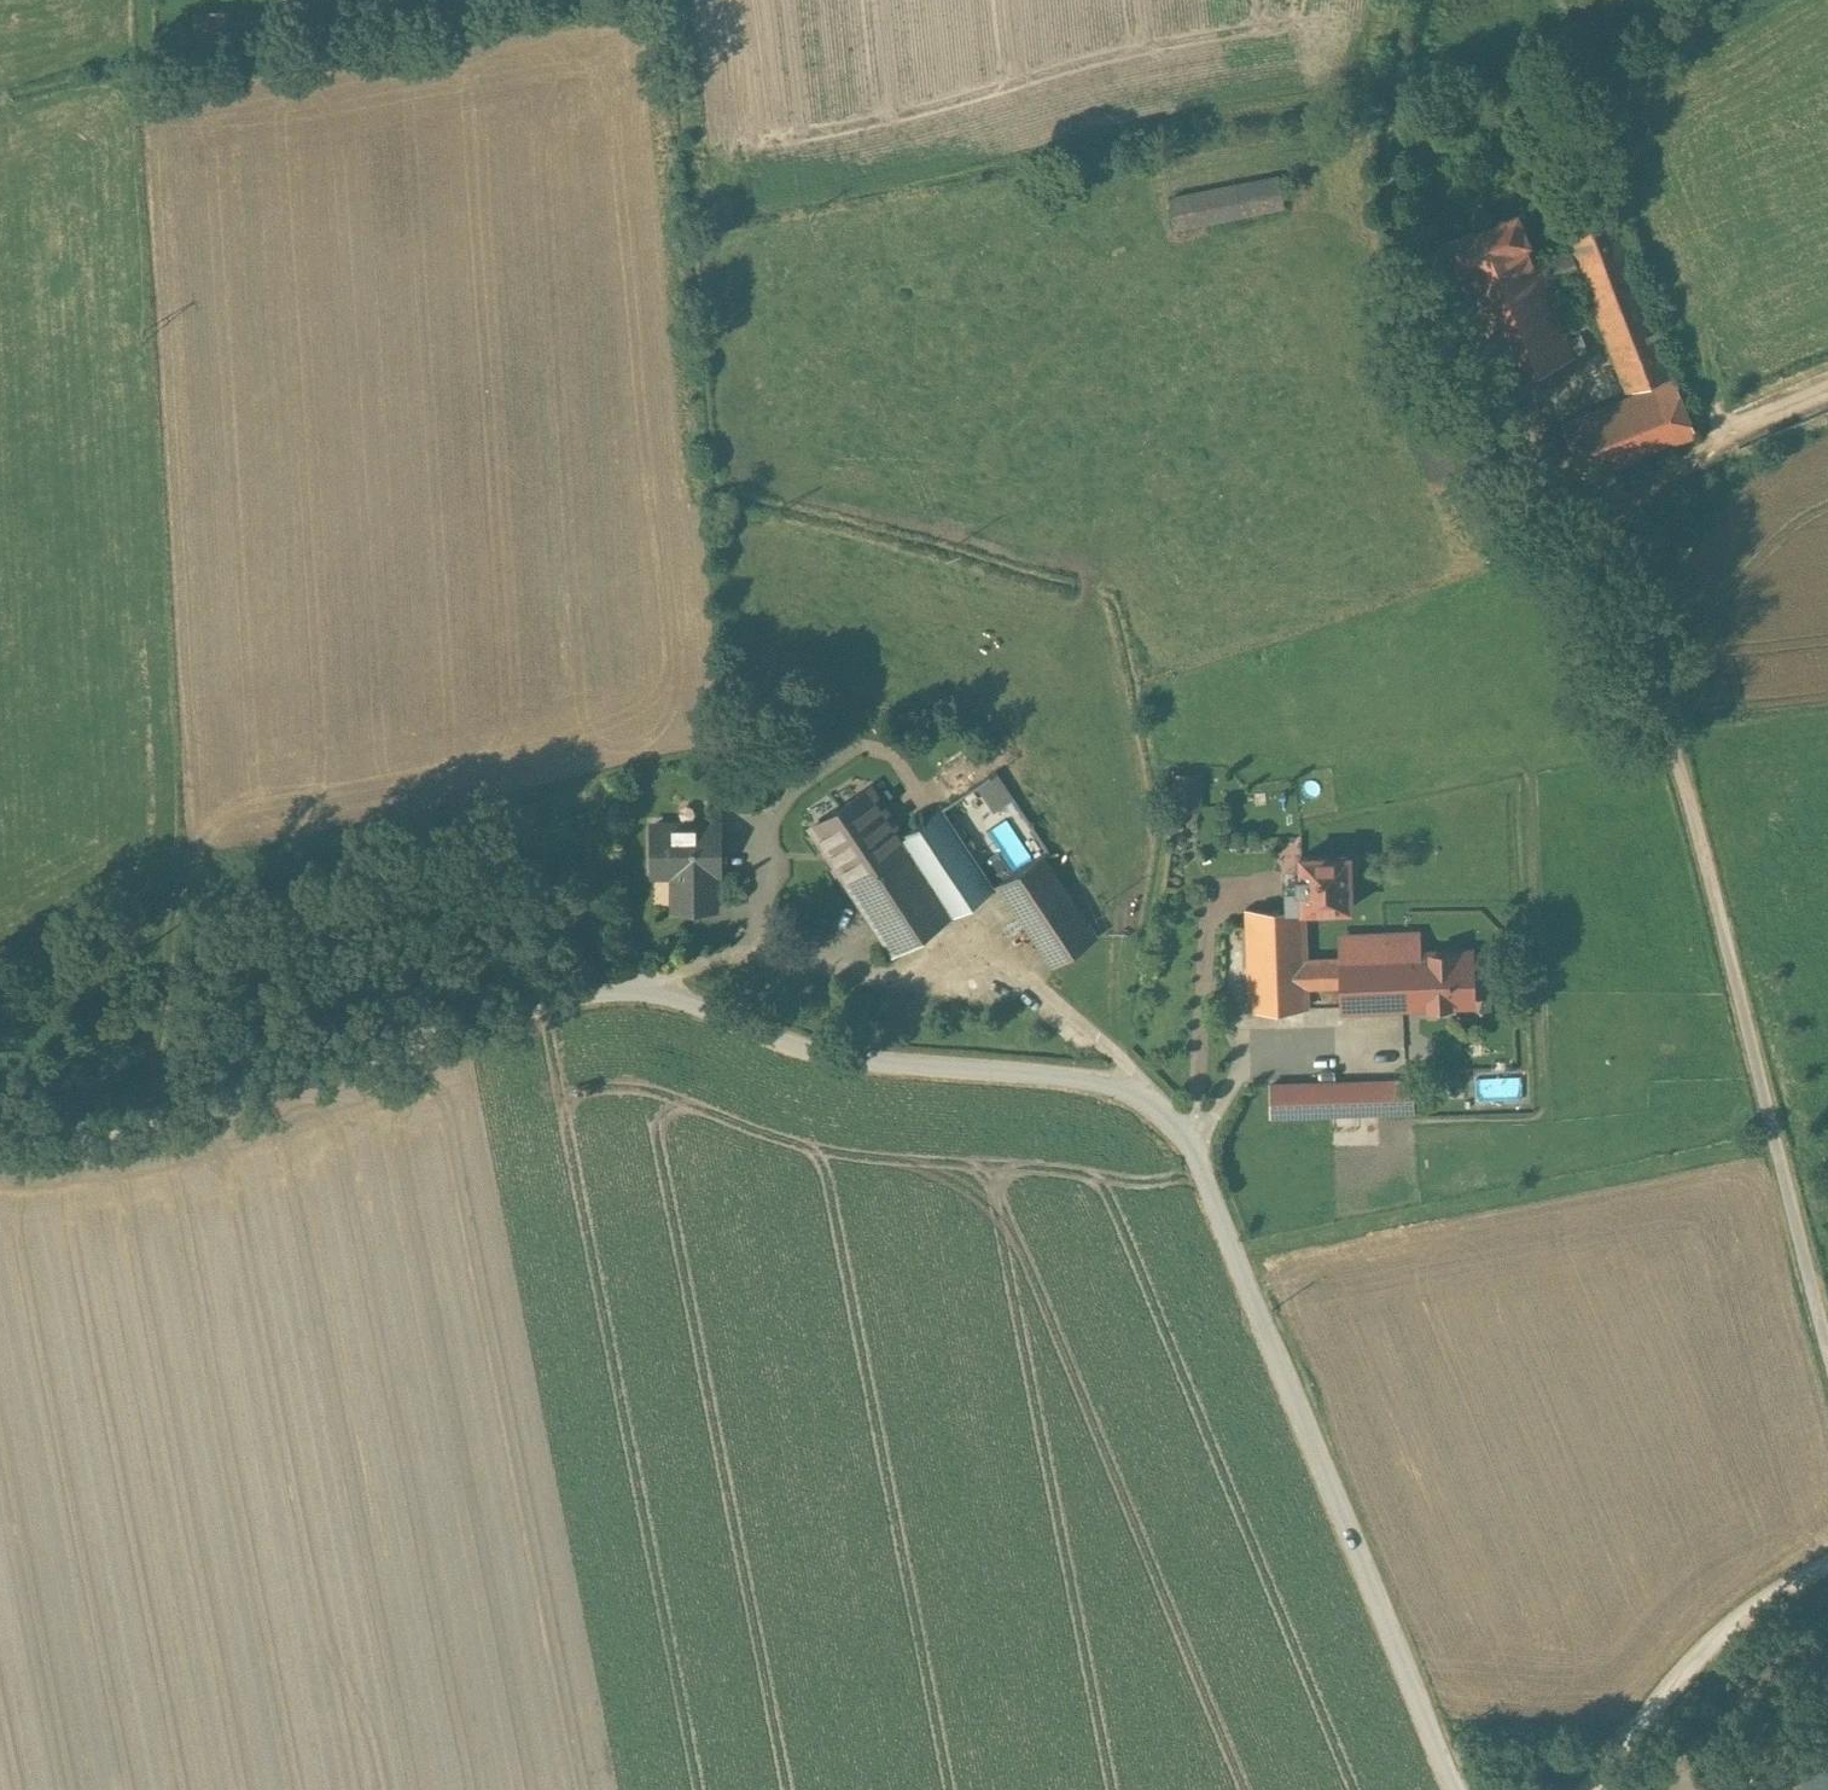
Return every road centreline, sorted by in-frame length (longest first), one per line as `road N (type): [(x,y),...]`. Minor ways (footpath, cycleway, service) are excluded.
road 1 (unclassified): [(1459,1789),(1192,1137),(1162,1106),(1128,1088),(858,1055),(767,1032),(698,1002),(593,993),(266,1079),(0,1129)]
road 2 (unclassified): [(1594,1789),(1688,1668),(1777,1592),(1827,1563)]

